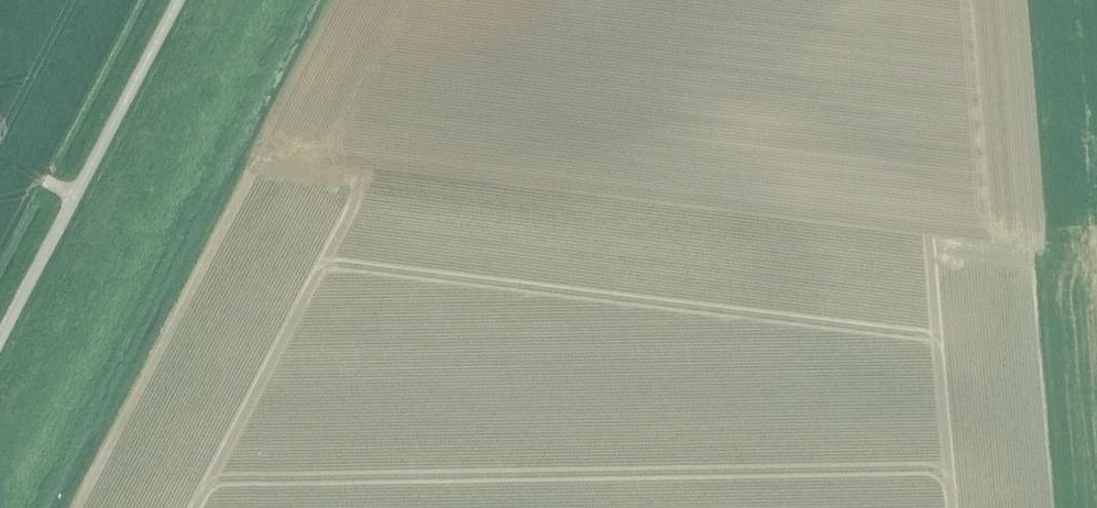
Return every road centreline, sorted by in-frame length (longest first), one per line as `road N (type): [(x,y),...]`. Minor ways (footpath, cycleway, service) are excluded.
road 1 (unclassified): [(0,340),(173,0)]

